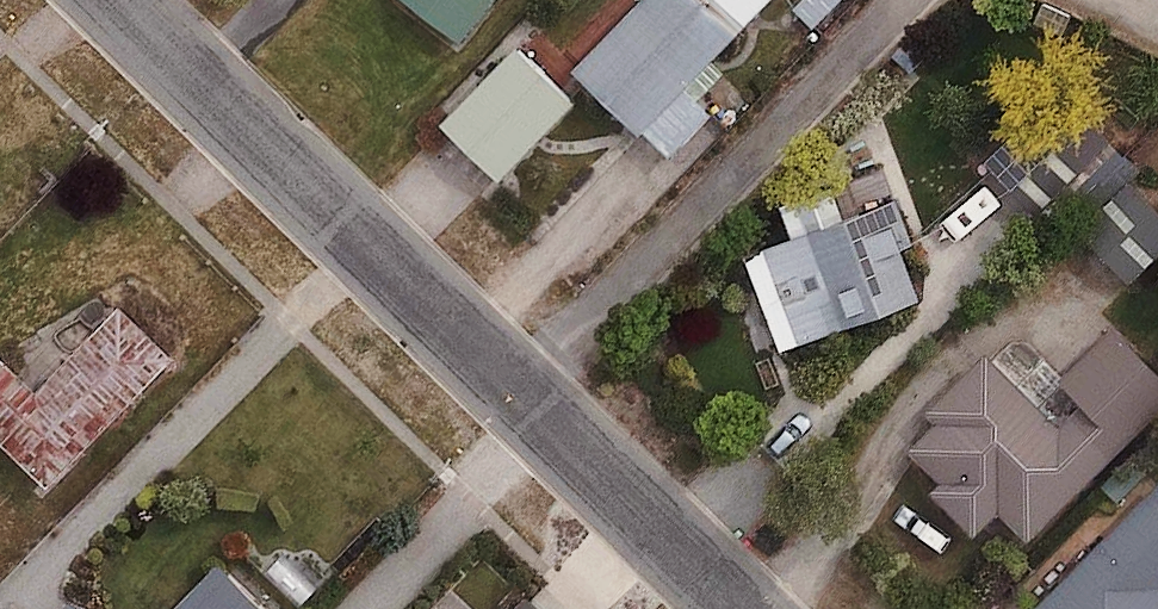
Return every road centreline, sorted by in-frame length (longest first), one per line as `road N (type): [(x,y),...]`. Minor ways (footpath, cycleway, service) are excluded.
road 1 (residential): [(121,0),(519,388)]
road 2 (residential): [(519,388),(903,0)]
road 3 (residential): [(519,388),(745,608)]

